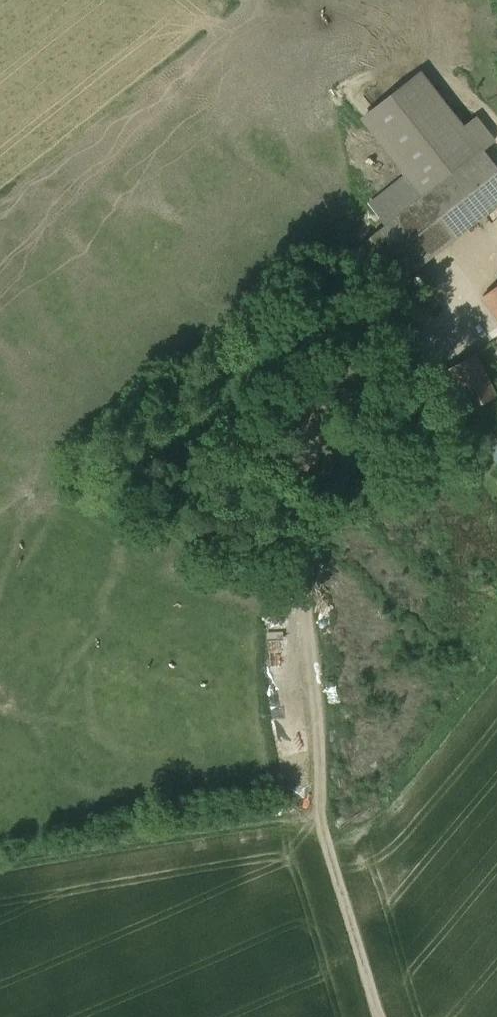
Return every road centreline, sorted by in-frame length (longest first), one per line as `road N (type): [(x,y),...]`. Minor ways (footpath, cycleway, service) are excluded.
road 1 (track): [(383,1016),(317,781),(318,561),(325,531),(412,348)]

